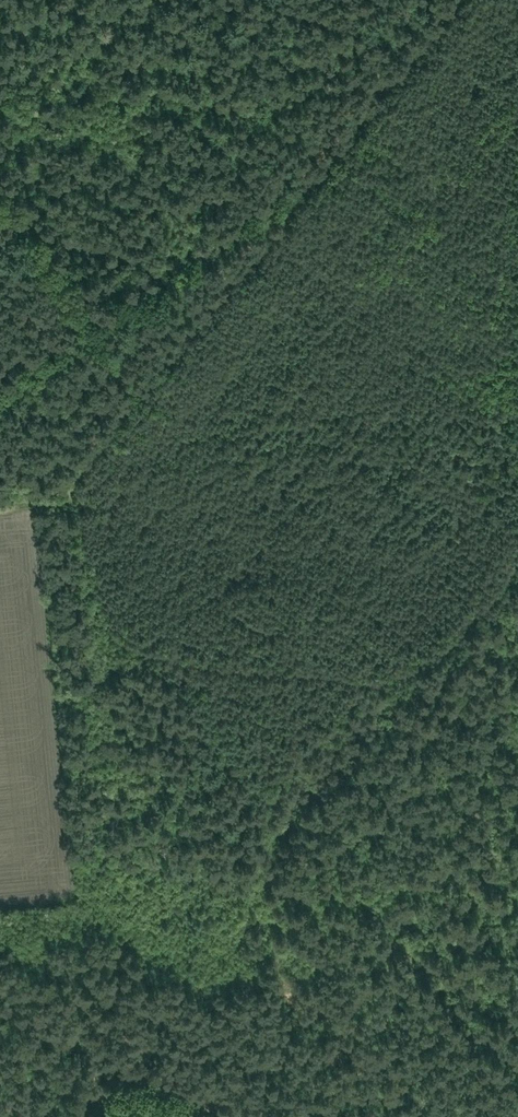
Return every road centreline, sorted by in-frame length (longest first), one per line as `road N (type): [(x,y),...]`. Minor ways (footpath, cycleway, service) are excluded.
road 1 (track): [(458,0),(115,423),(72,491),(0,510)]
road 2 (track): [(72,491),(114,633),(129,646),(210,663),(404,675),(469,626),(517,567)]
road 3 (track): [(109,1050),(33,507)]
road 4 (track): [(75,1116),(109,1050),(267,1116)]

